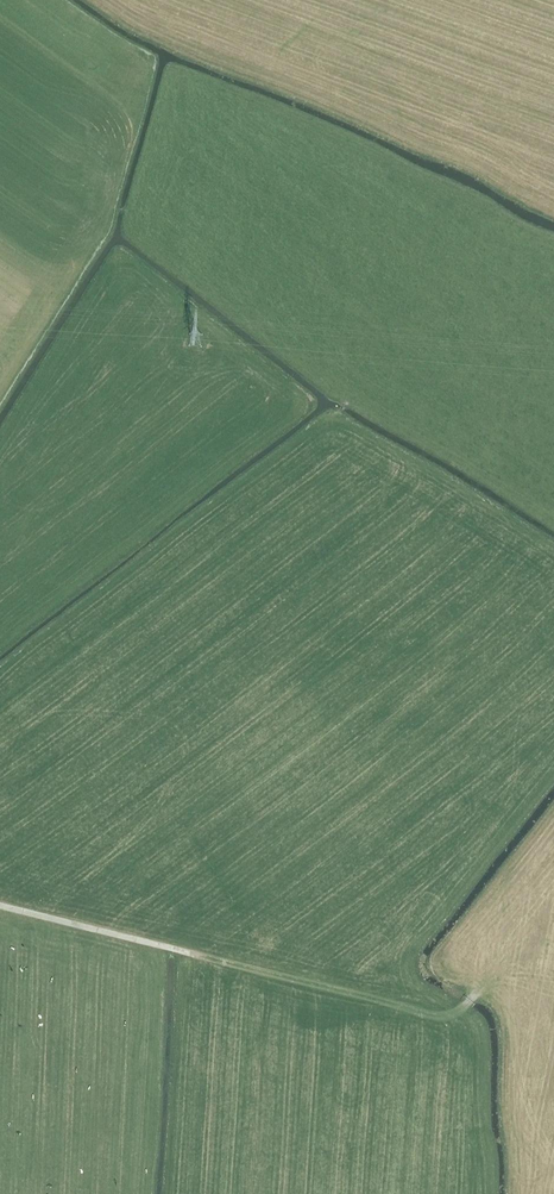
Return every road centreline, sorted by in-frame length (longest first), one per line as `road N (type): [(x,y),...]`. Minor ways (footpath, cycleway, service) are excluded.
road 1 (track): [(0,905),(448,1015),(474,993)]

